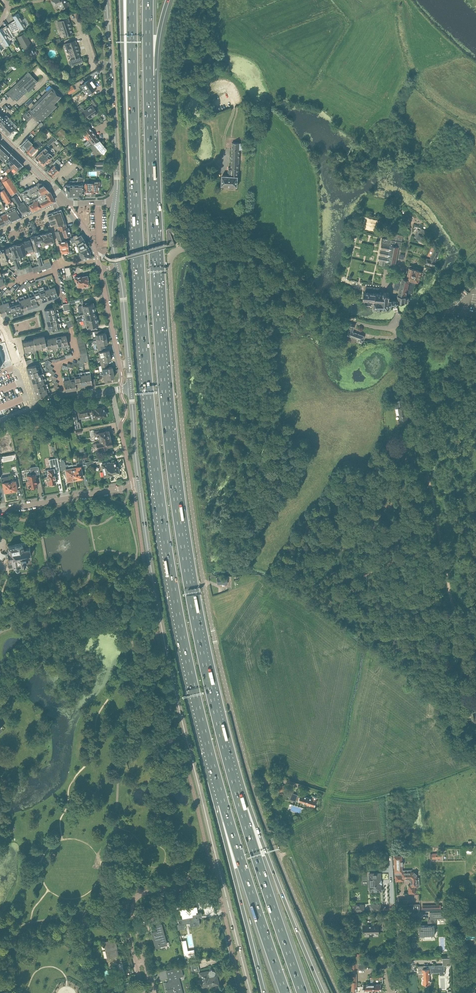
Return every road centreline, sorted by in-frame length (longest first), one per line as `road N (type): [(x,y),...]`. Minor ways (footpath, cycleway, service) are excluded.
road 1 (unclassified): [(337,992),(259,808),(212,629),(178,388),(170,263),(179,250)]
road 2 (motorway): [(237,795),(175,492),(148,75)]
road 3 (motorway): [(135,175),(158,492),(182,638),(223,804)]
road 4 (tertiary): [(139,484),(162,631),(218,868)]
road 5 (unclassified): [(389,328),(317,306),(246,247),(183,250)]
road 6 (motorway): [(323,992),(237,795)]
road 7 (motorway): [(303,992),(237,795)]
road 8 (tertiary): [(115,204),(107,0)]
road 9 (motorway): [(223,804),(286,992)]
road 10 (motorway): [(223,804),(264,992)]
road 11 (motorway): [(122,0),(135,175)]
road 12 (motorway): [(132,0),(135,175)]
road 13 (residential): [(0,510),(134,485)]
road 14 (tertiary): [(218,868),(251,992)]

